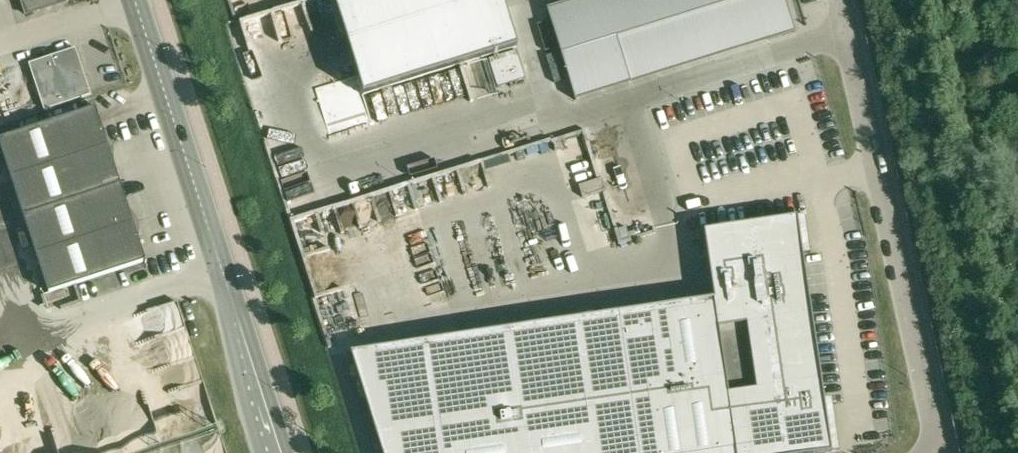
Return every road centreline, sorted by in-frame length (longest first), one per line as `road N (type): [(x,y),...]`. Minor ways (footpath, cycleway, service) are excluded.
road 1 (unclassified): [(282,452),(135,0)]

